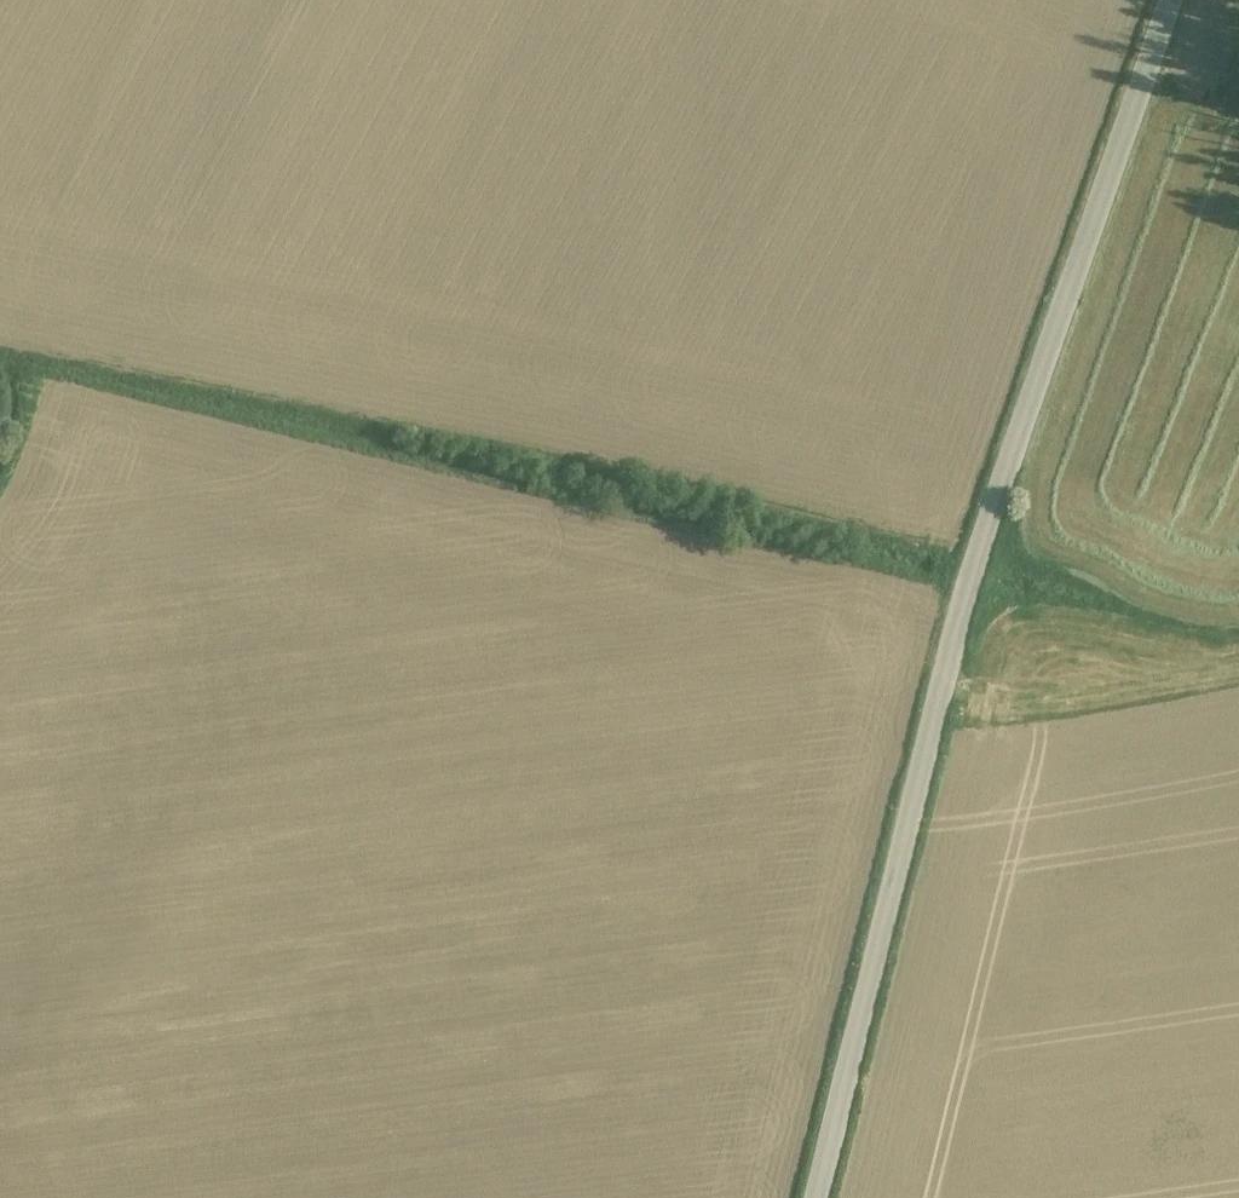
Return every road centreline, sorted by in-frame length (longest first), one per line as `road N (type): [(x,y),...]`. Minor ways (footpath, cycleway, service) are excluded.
road 1 (unclassified): [(1173,0),(970,585),(817,1197)]

